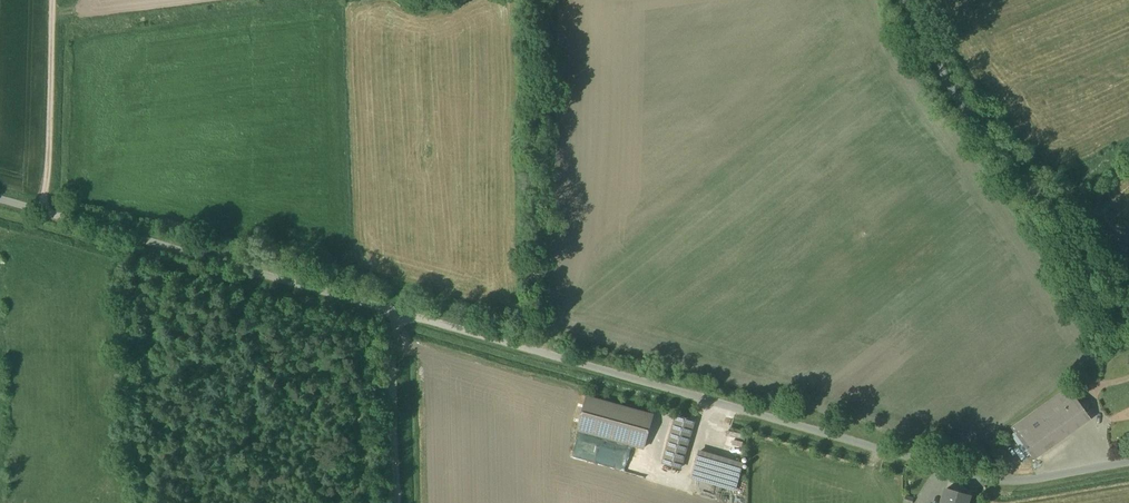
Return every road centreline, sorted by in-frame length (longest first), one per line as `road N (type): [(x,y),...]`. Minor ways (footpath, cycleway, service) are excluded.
road 1 (unclassified): [(0,201),(982,479),(1039,481),(1128,463)]
road 2 (unclassified): [(1128,311),(944,84),(904,0)]
road 3 (track): [(397,502),(391,330),(400,315)]

